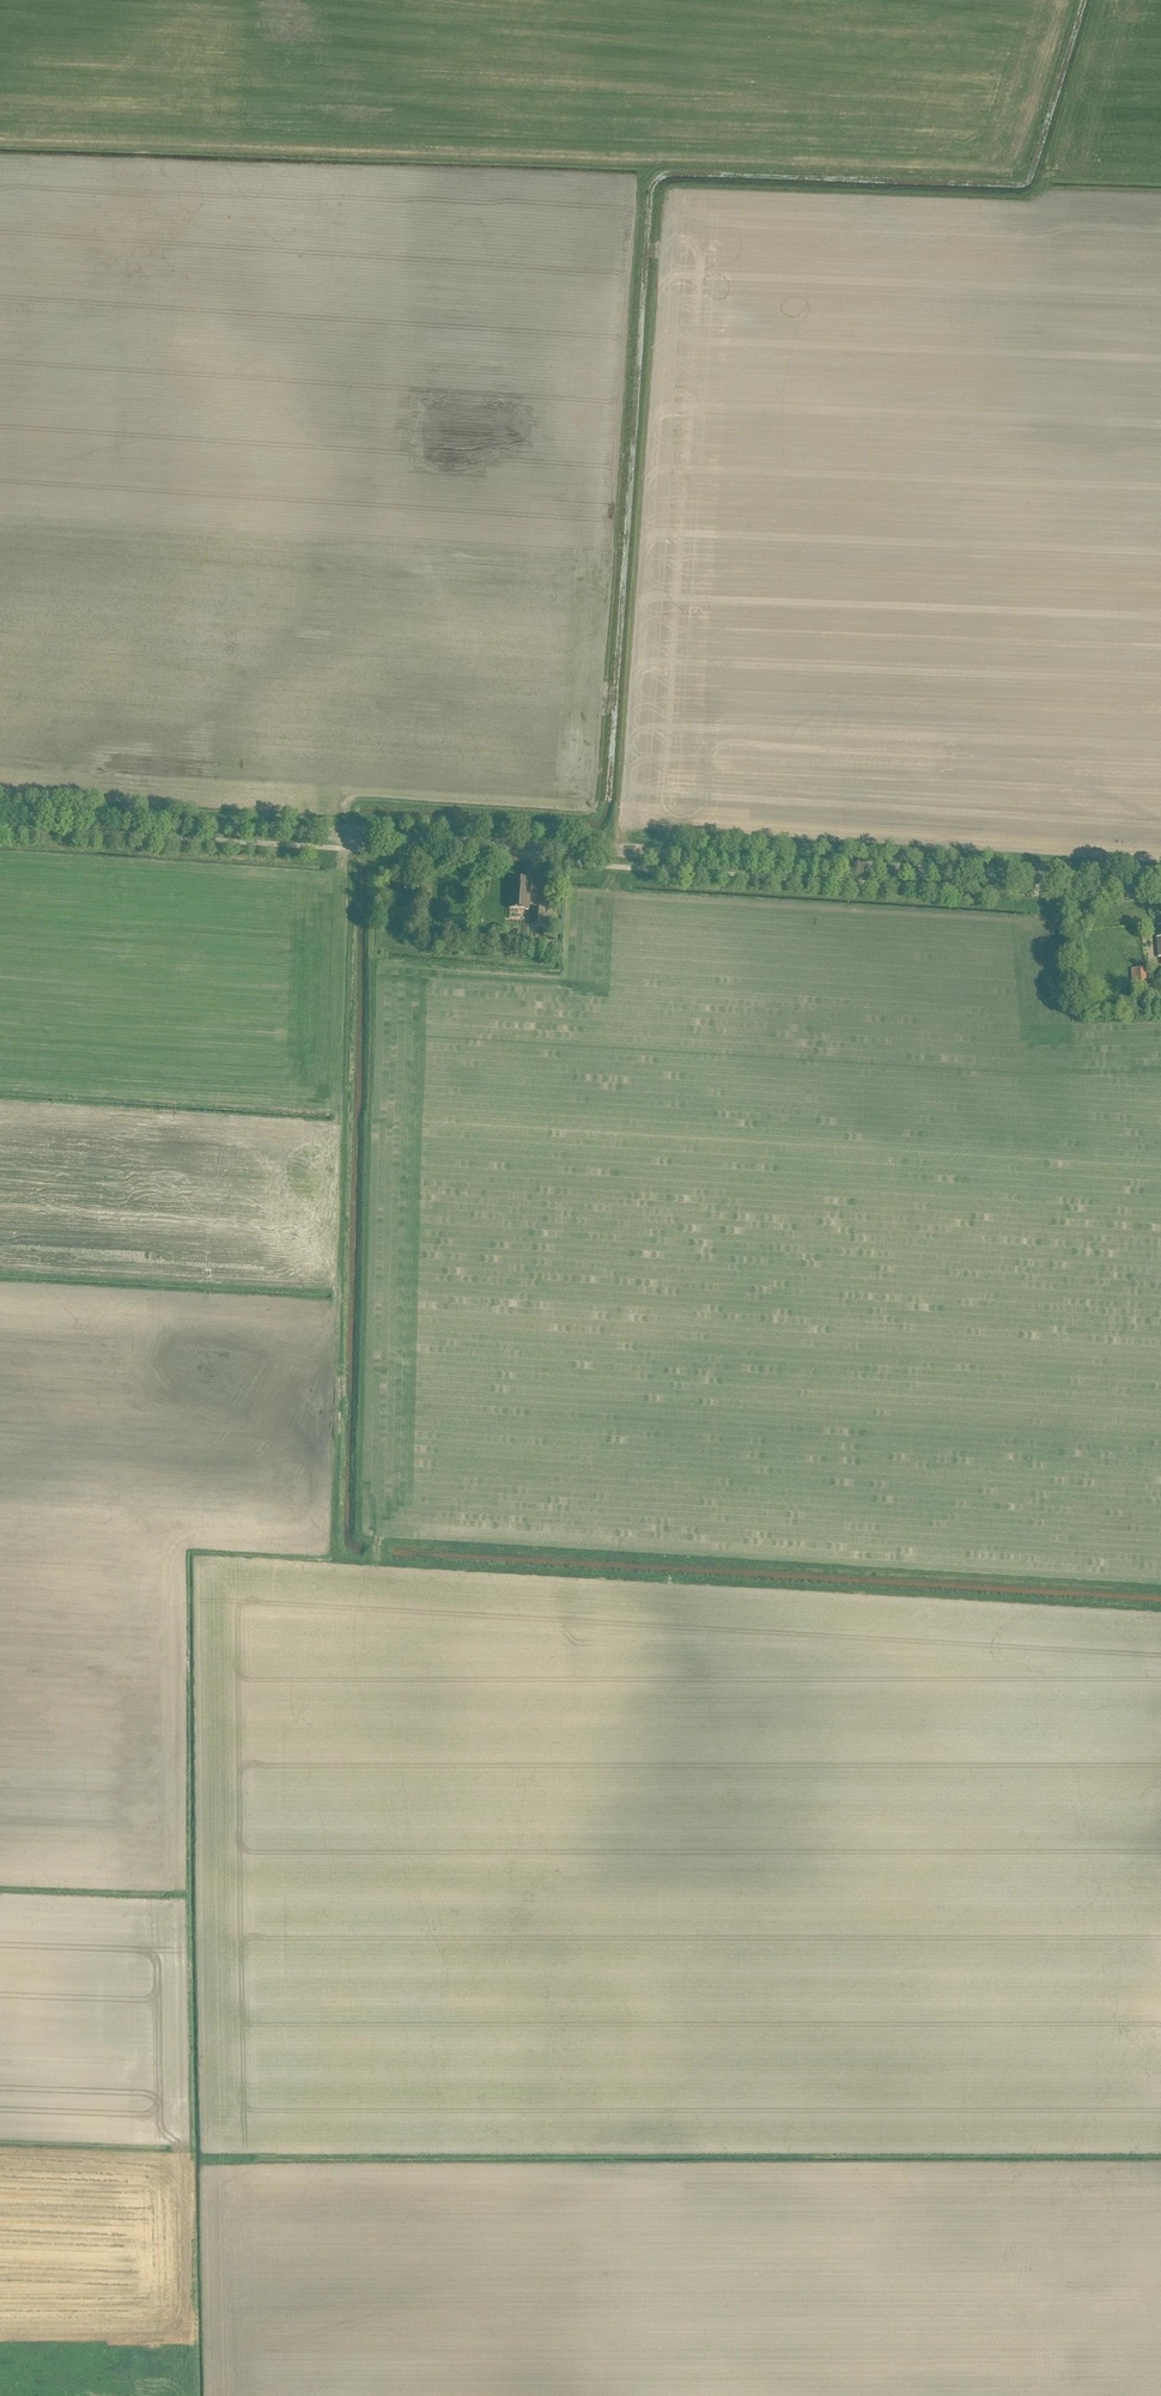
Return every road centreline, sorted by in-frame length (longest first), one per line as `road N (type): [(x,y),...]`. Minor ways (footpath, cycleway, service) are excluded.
road 1 (tertiary): [(1160,888),(0,814)]

